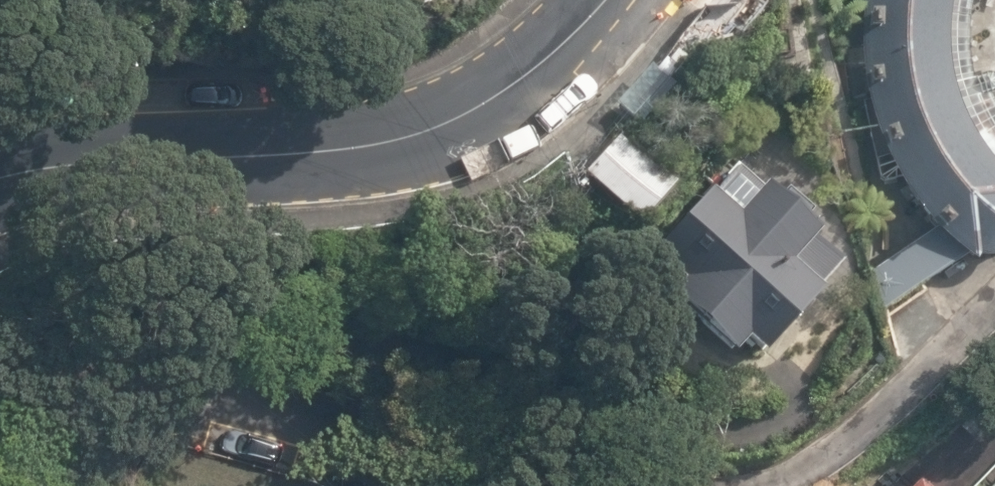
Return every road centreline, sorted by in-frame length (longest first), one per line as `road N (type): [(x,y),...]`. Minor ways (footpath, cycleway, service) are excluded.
road 1 (tertiary): [(605,0),(436,132),(265,161),(0,175)]
road 2 (residential): [(532,485),(434,439),(346,417),(254,412),(185,431),(146,459),(126,485)]

